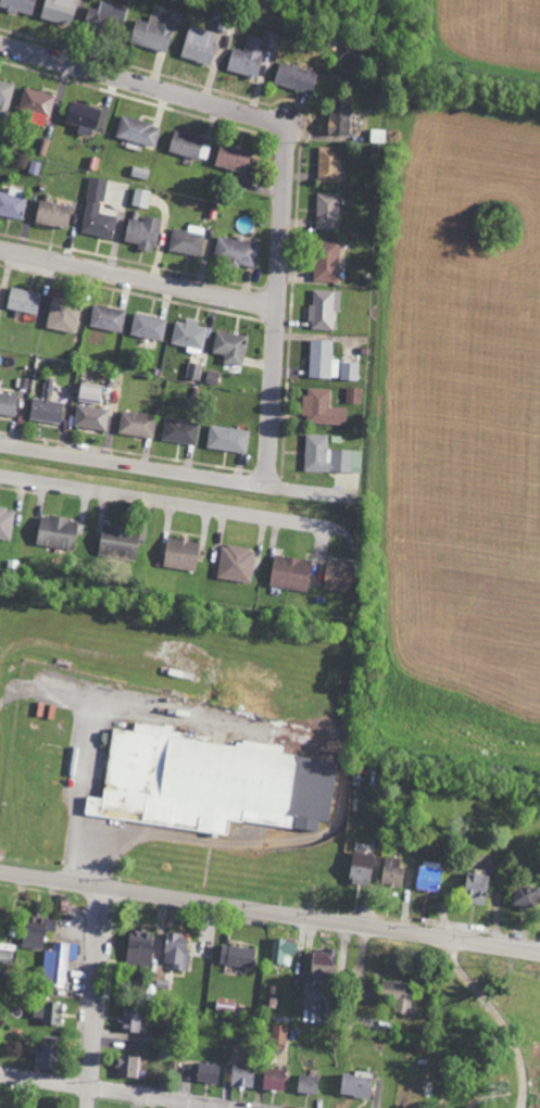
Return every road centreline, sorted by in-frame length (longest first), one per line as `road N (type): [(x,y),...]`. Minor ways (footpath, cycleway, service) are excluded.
road 1 (residential): [(268,487),(286,130),(0,44)]
road 2 (secondary): [(503,945),(0,868)]
road 3 (residential): [(0,474),(331,527)]
road 4 (residential): [(310,492),(0,445)]
road 5 (residential): [(280,307),(0,248)]
road 6 (residential): [(235,1107),(0,1075)]
road 7 (residential): [(88,1107),(106,884)]
road 8 (residential): [(413,931),(489,1004),(516,1049),(521,1107)]

